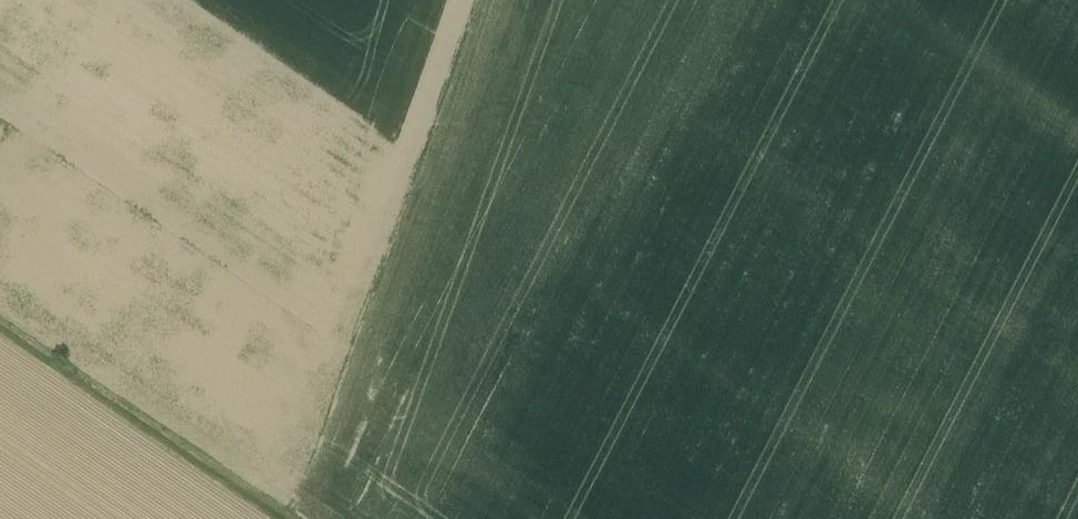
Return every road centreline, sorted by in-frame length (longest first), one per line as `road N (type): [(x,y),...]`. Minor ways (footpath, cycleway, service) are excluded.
road 1 (motorway): [(777,0),(597,518)]
road 2 (motorway): [(661,518),(794,121)]
road 3 (motorway): [(794,121),(837,80),(871,0)]
road 4 (motorway): [(794,121),(839,0)]

